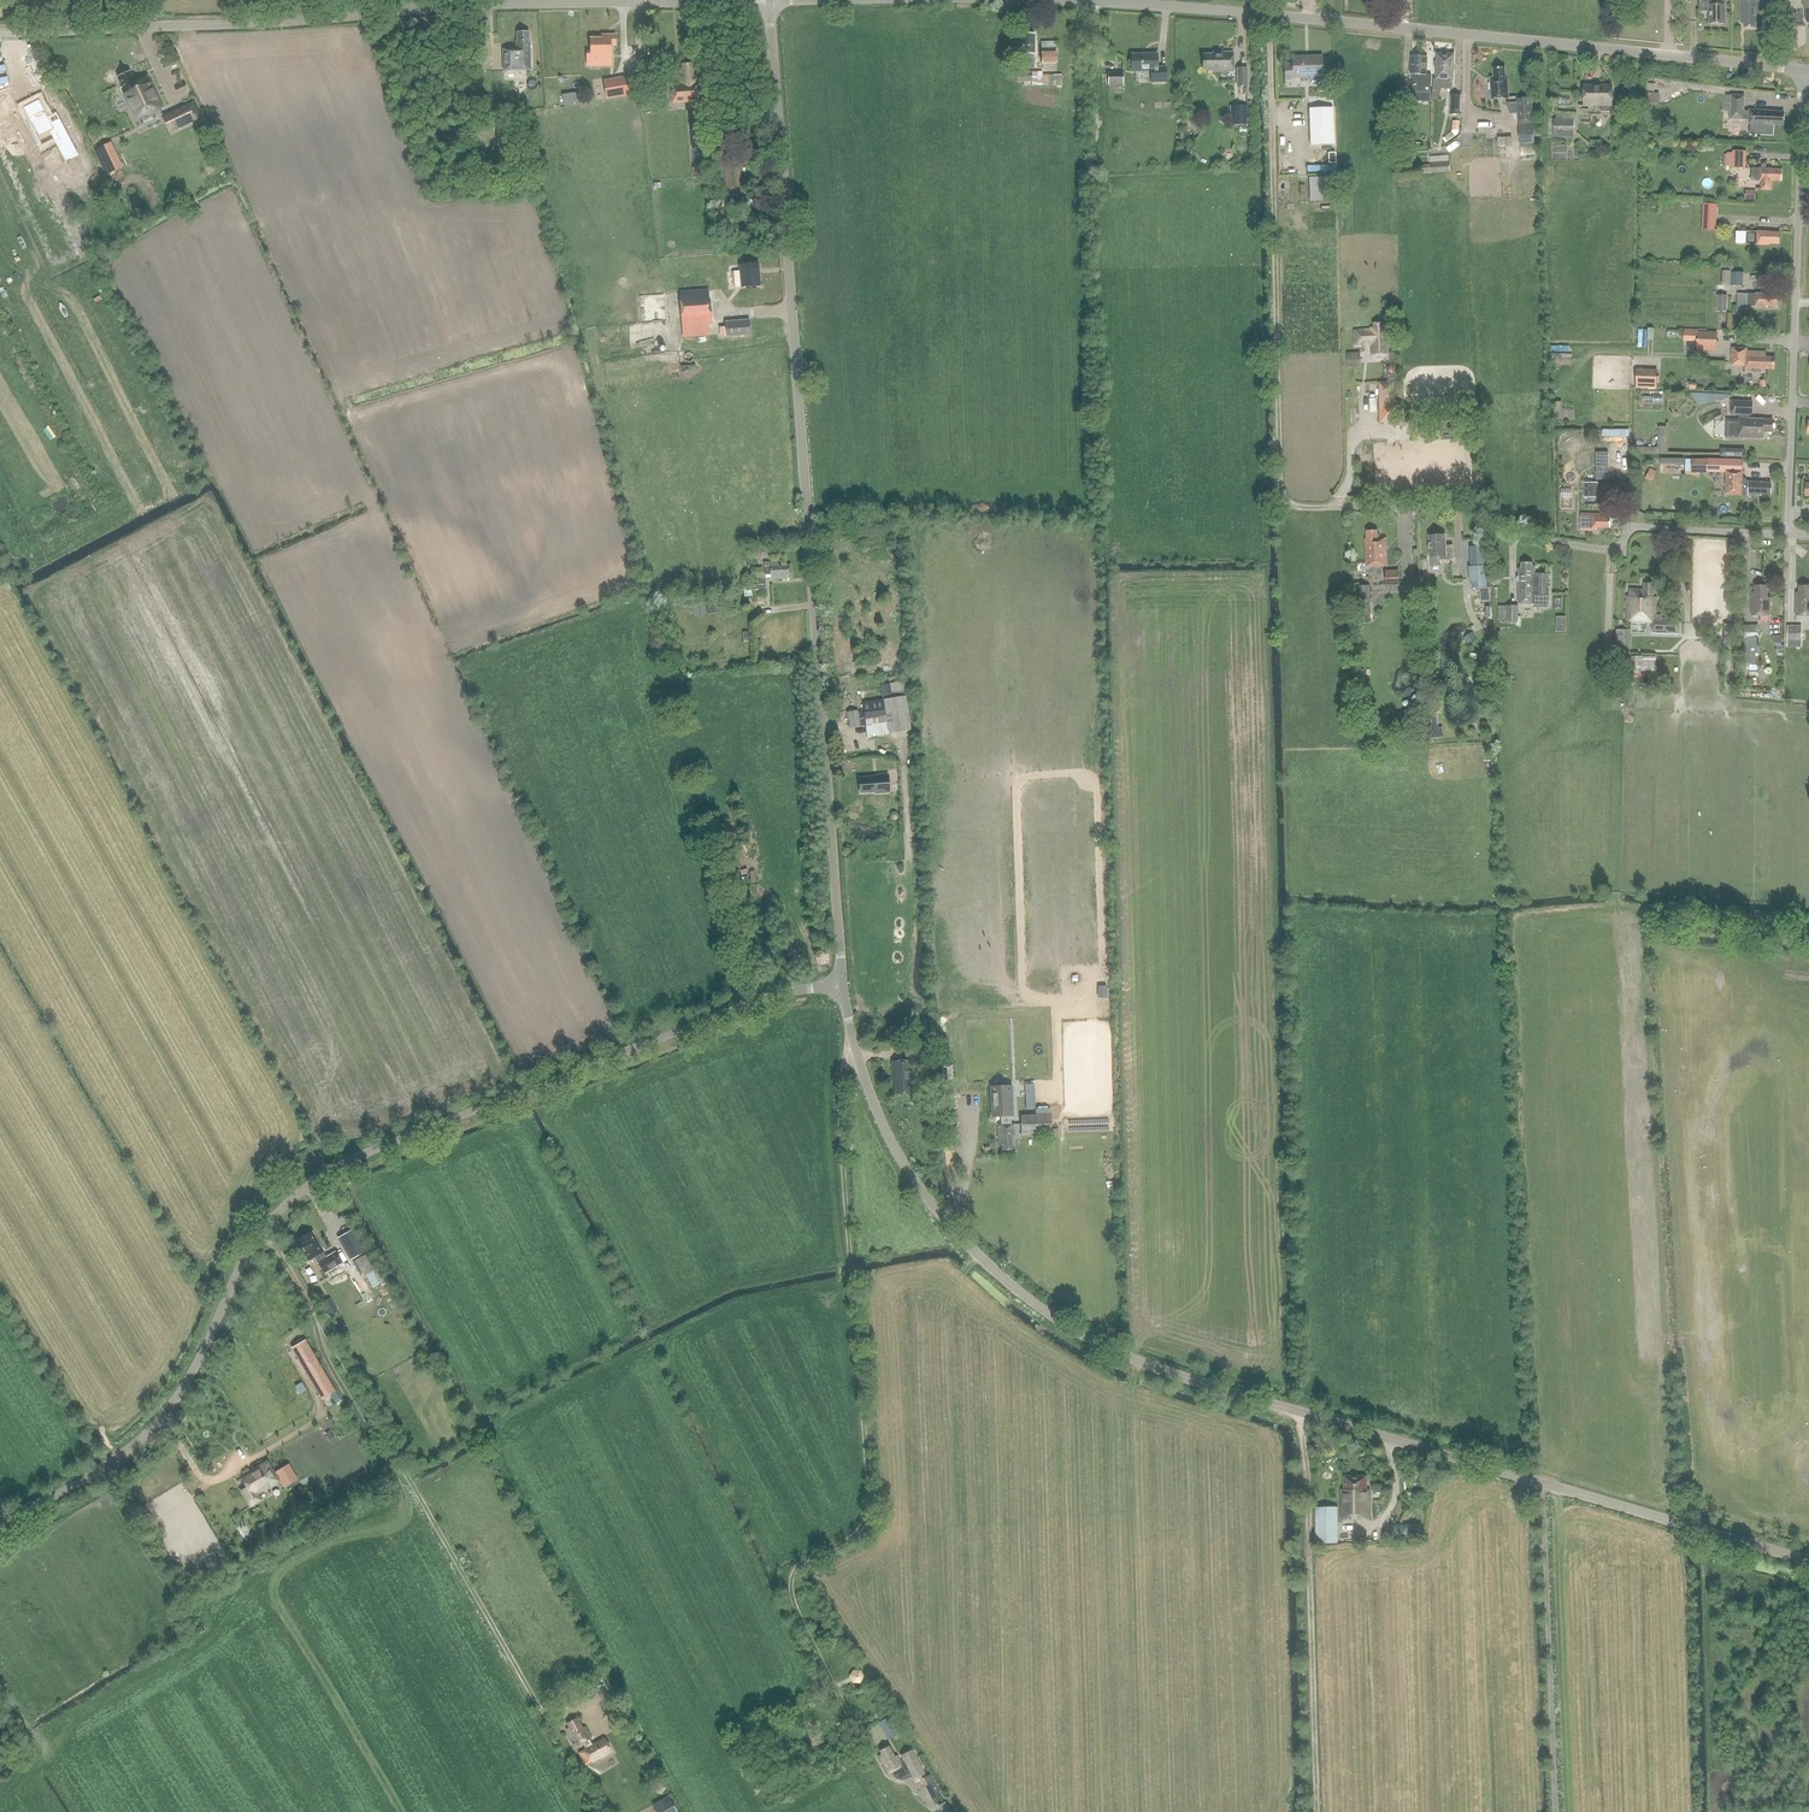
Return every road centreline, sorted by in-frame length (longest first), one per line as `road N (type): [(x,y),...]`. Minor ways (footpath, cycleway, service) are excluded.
road 1 (tertiary): [(1808,1561),(1154,1366),(1093,1340),(1001,1276),(913,1175),(865,1082),(841,979)]
road 2 (tertiary): [(0,1528),(117,1463),(173,1414),(235,1277),(289,1204),(330,1171),(779,992),(841,979)]
road 3 (tertiary): [(841,979),(768,2)]
road 4 (tertiary): [(768,2),(511,2),(0,32)]
road 5 (tertiary): [(1803,71),(1051,0)]
road 6 (track): [(1329,508),(1289,504),(1278,484),(1270,15)]
road 7 (unclassified): [(1788,533),(1646,526),(1610,549),(1544,541),(1472,505),(1329,508)]
road 8 (unclassified): [(1788,533),(1803,71)]

